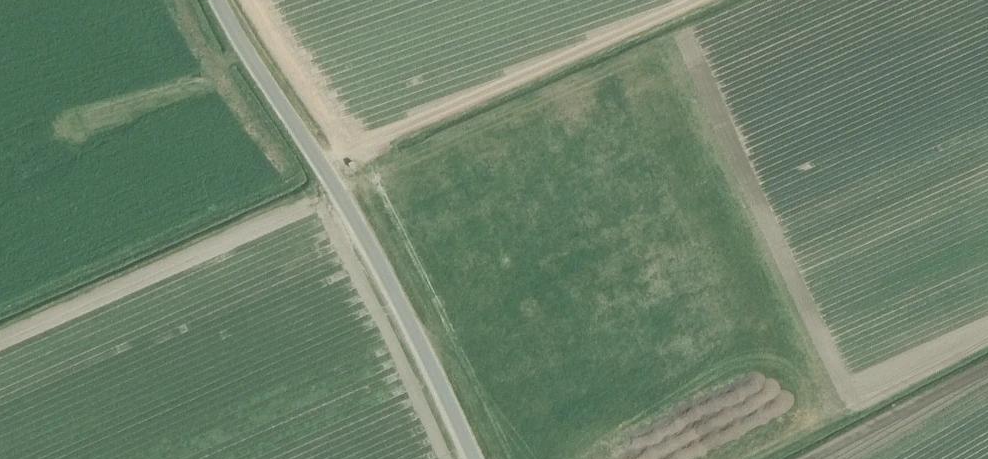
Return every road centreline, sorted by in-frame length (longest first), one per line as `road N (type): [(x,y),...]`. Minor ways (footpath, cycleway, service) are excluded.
road 1 (unclassified): [(473,458),(421,338),(346,203),(217,0)]

